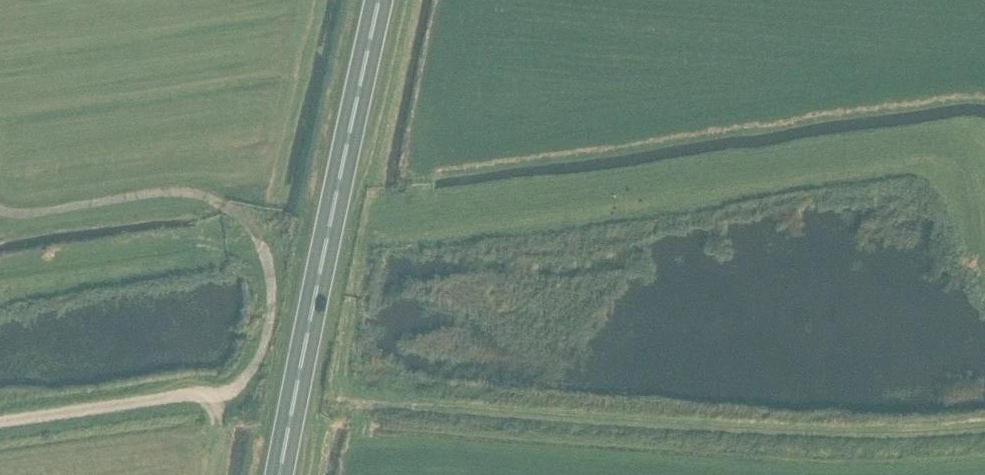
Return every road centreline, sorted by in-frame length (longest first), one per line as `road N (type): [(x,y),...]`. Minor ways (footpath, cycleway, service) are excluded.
road 1 (track): [(355,287),(340,367),(342,388),(355,402),(720,431),(984,430)]
road 2 (trunk): [(282,474),(381,0)]
road 3 (track): [(233,396),(268,329),(271,279),(262,236),(237,211),(197,198),(61,218),(0,214)]
road 4 (track): [(233,396),(0,425)]

